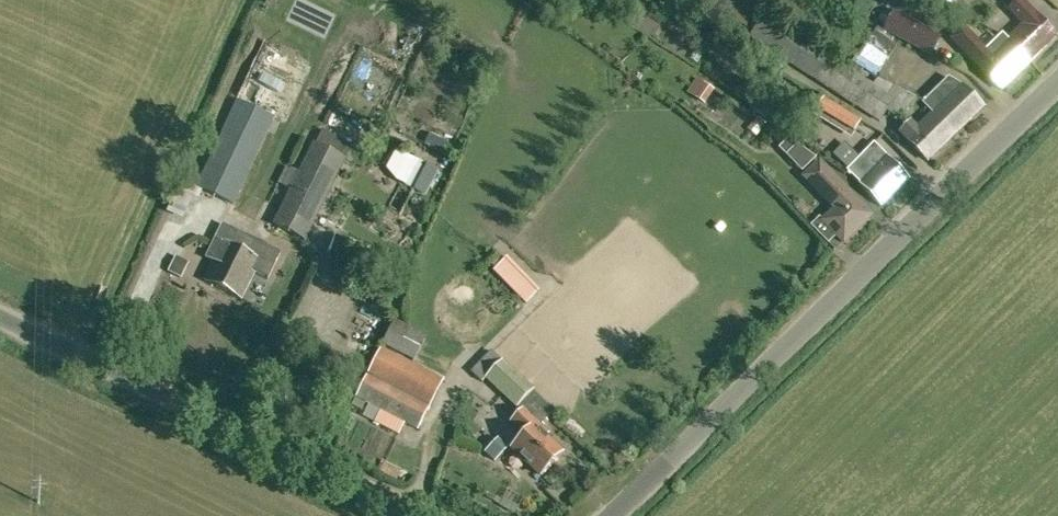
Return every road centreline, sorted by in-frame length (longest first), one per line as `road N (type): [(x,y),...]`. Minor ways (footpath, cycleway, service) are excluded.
road 1 (unclassified): [(610,515),(1057,88)]
road 2 (unclassified): [(416,515),(0,318)]
road 3 (track): [(422,515),(427,444),(460,370),(478,349)]

